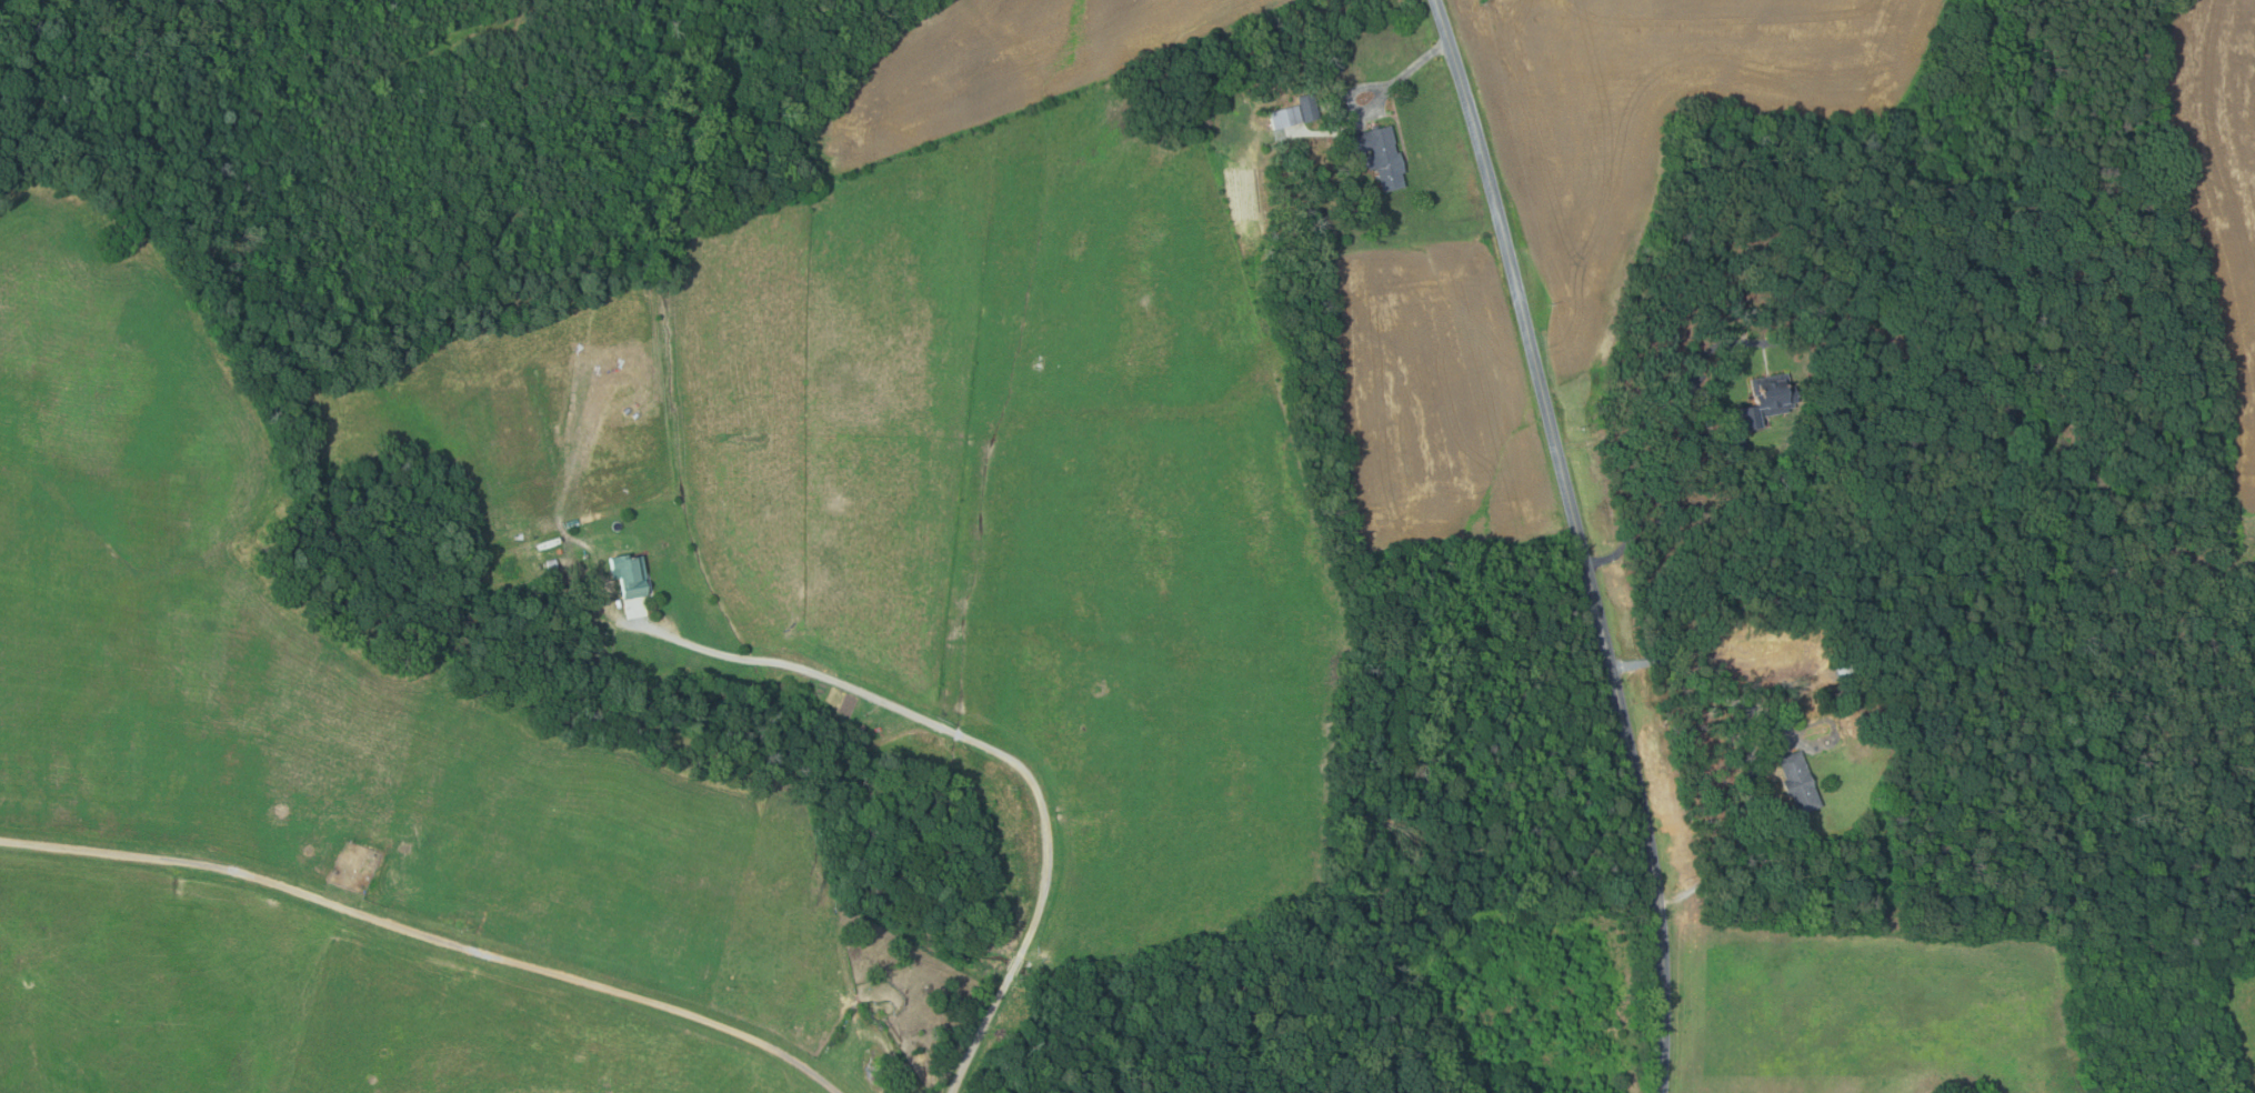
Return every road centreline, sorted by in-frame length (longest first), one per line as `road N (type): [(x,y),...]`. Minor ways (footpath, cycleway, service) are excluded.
road 1 (residential): [(1662,1092),(1664,947),(1650,843),(1505,235),(1437,0)]

